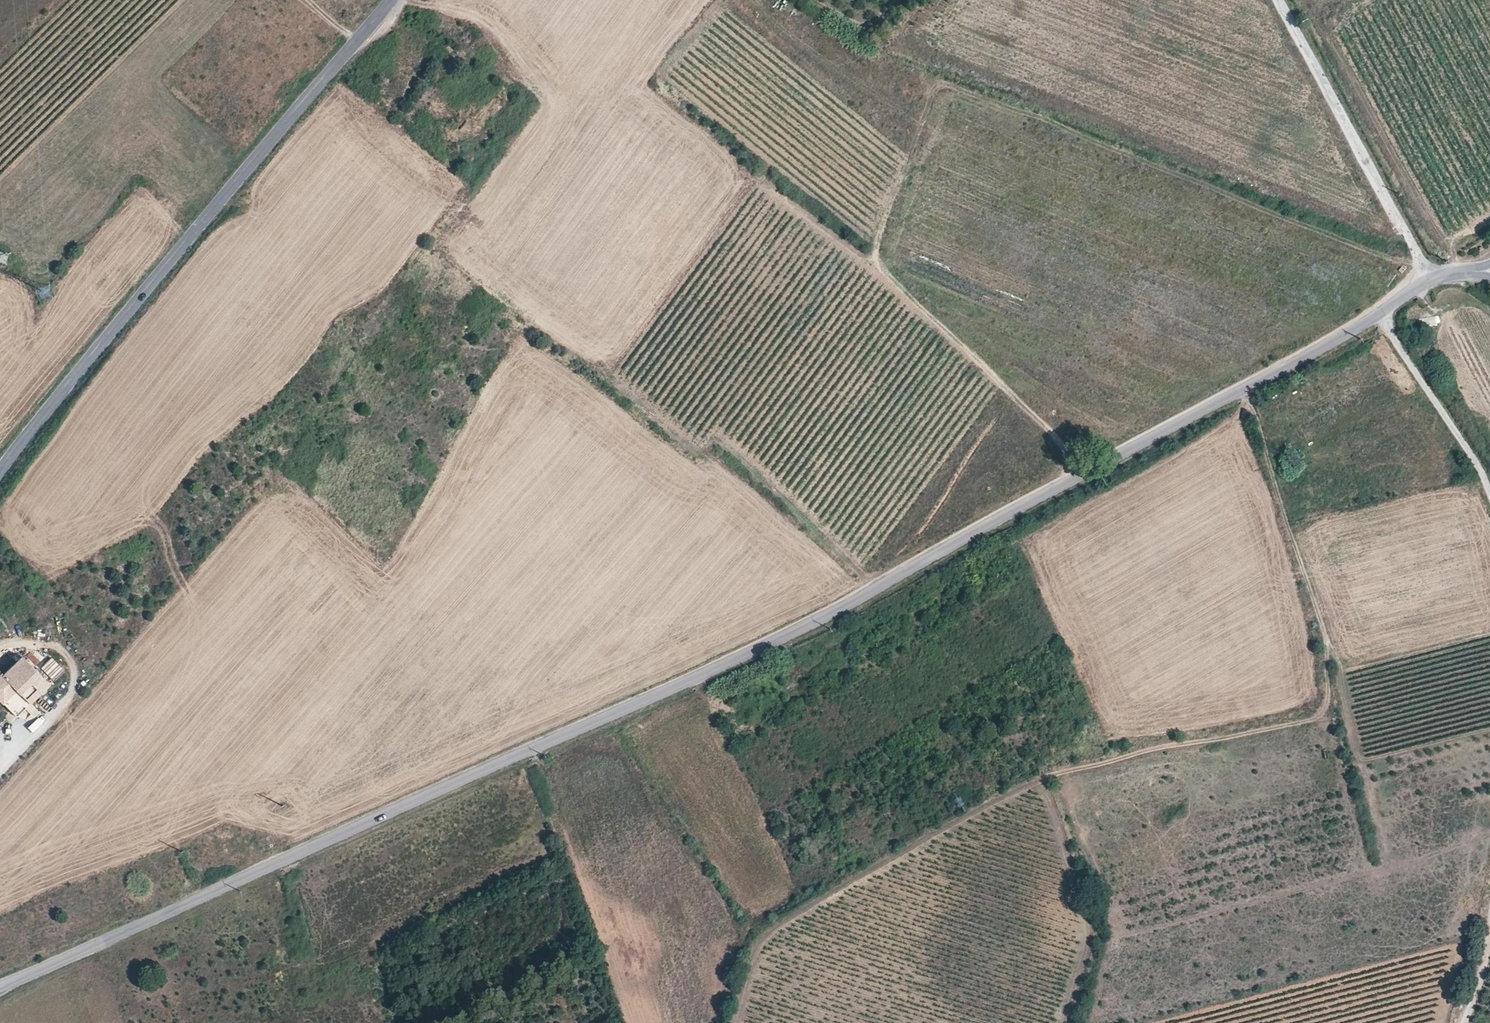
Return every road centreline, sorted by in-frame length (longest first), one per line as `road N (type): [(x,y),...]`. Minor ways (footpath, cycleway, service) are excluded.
road 1 (unclassified): [(0,987),(838,613),(1135,455),(1431,279)]
road 2 (tertiary): [(386,0),(0,469)]
road 3 (residential): [(1282,0),(1431,279)]
road 4 (track): [(1380,315),(1489,490)]
road 5 (track): [(1489,906),(1460,1022)]

